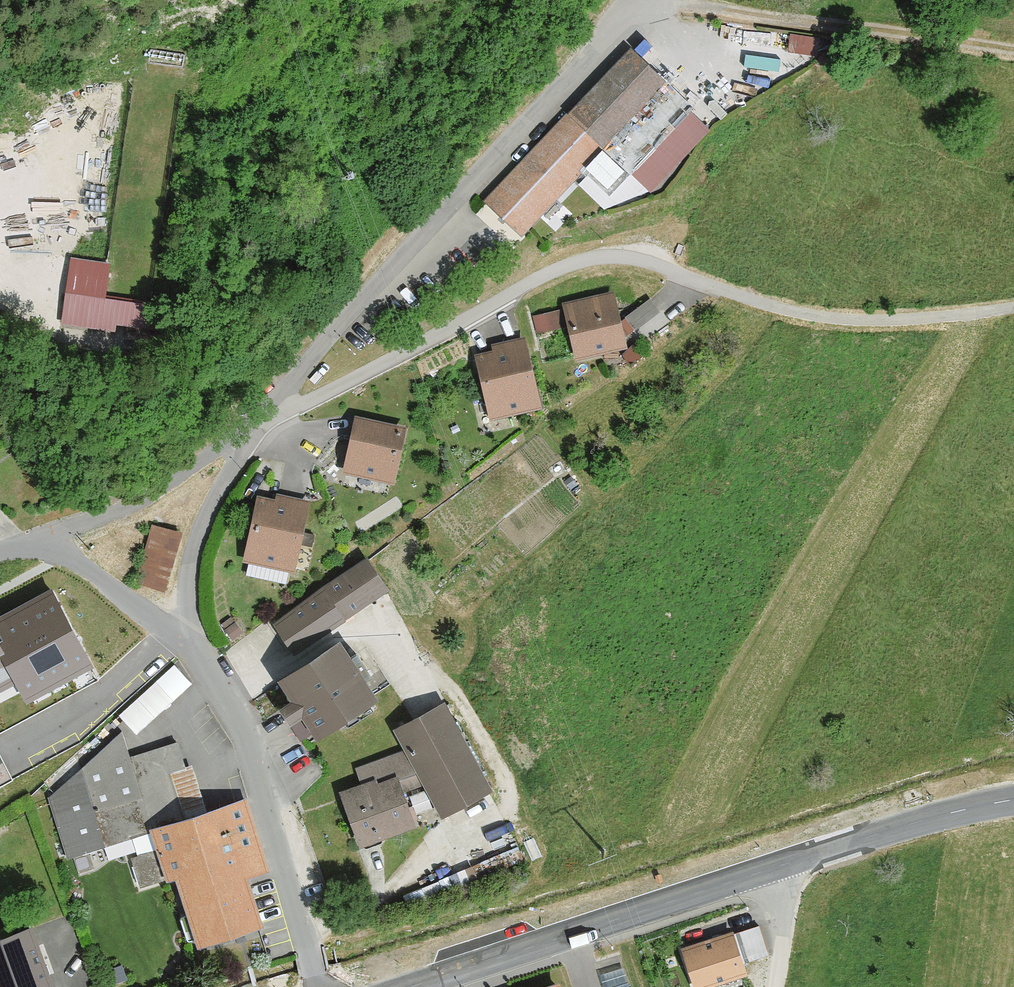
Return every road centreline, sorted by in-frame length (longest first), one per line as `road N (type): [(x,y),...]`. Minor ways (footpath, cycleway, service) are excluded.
road 1 (residential): [(1013,307),(899,321),(834,319),(762,304),(625,258),(589,258),(257,421)]
road 2 (unclassified): [(257,421),(642,0)]
road 3 (tertiary): [(407,986),(777,866)]
road 4 (residential): [(316,986),(244,734),(184,643)]
road 5 (residential): [(42,537),(149,496),(257,421)]
road 6 (tertiary): [(777,866),(1013,799)]
road 7 (residential): [(184,643),(194,551),(257,421)]
road 8 (residential): [(184,643),(42,537)]
road 9 (residential): [(777,866),(783,900),(775,986)]

